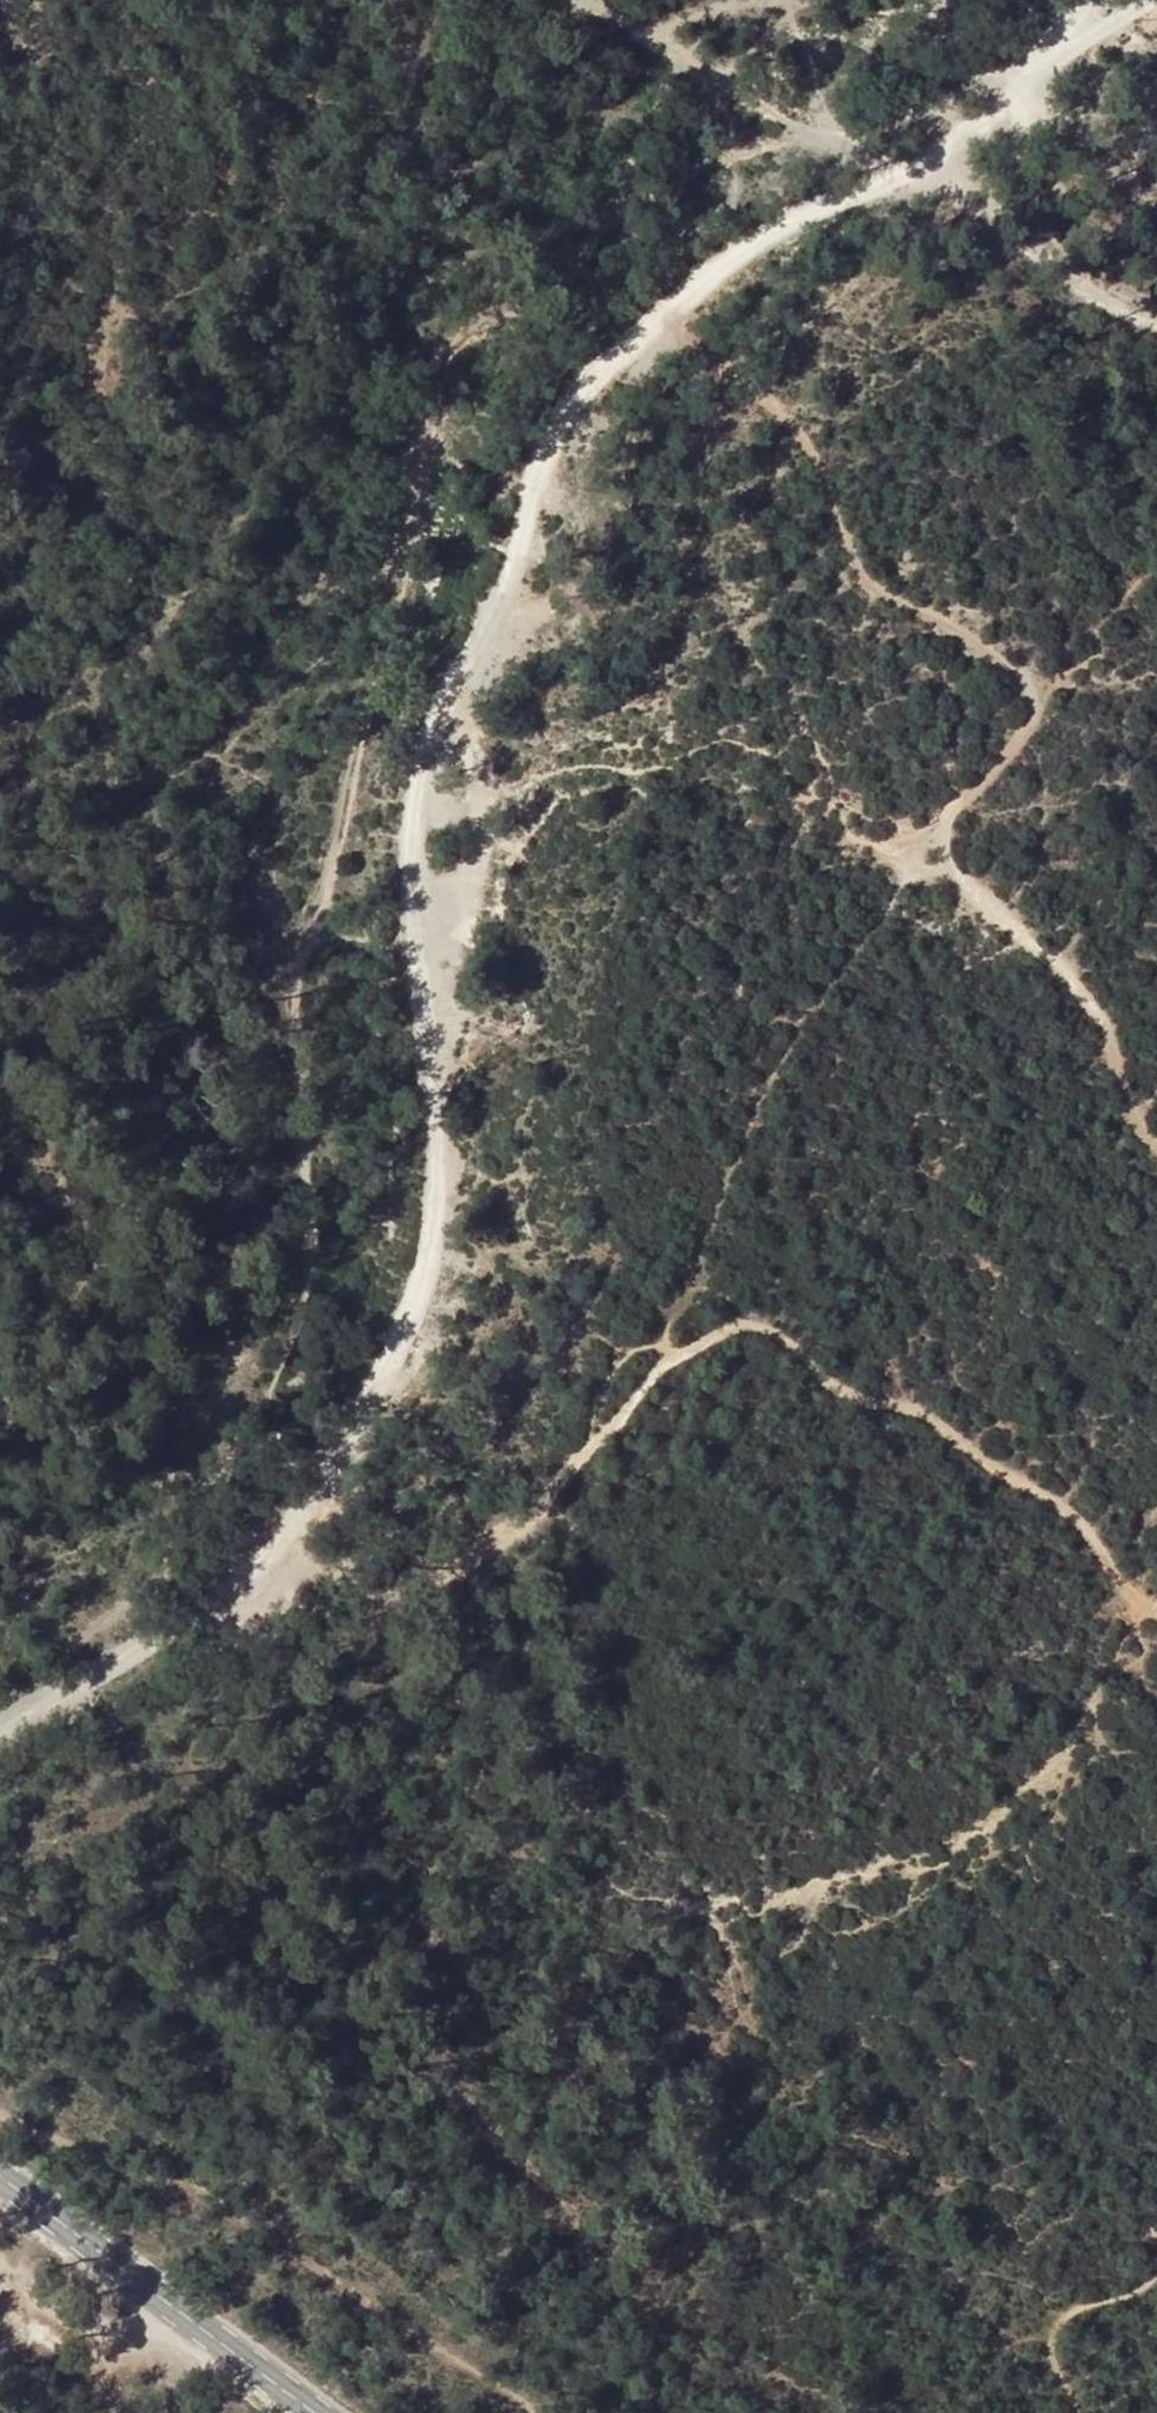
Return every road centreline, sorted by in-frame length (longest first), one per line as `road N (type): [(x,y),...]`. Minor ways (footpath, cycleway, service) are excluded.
road 1 (track): [(0,1721),(224,1581),(296,1511),(369,1399),(428,1253),(435,1192),(436,1034),(411,818),(460,688),(503,613),(529,506),(581,388),(632,333),(744,242),(974,127),(1034,66),(1145,0)]
road 2 (track): [(600,0),(729,69),(853,113),(1034,66),(1085,0)]
road 3 (tertiary): [(0,2186),(282,2412)]

